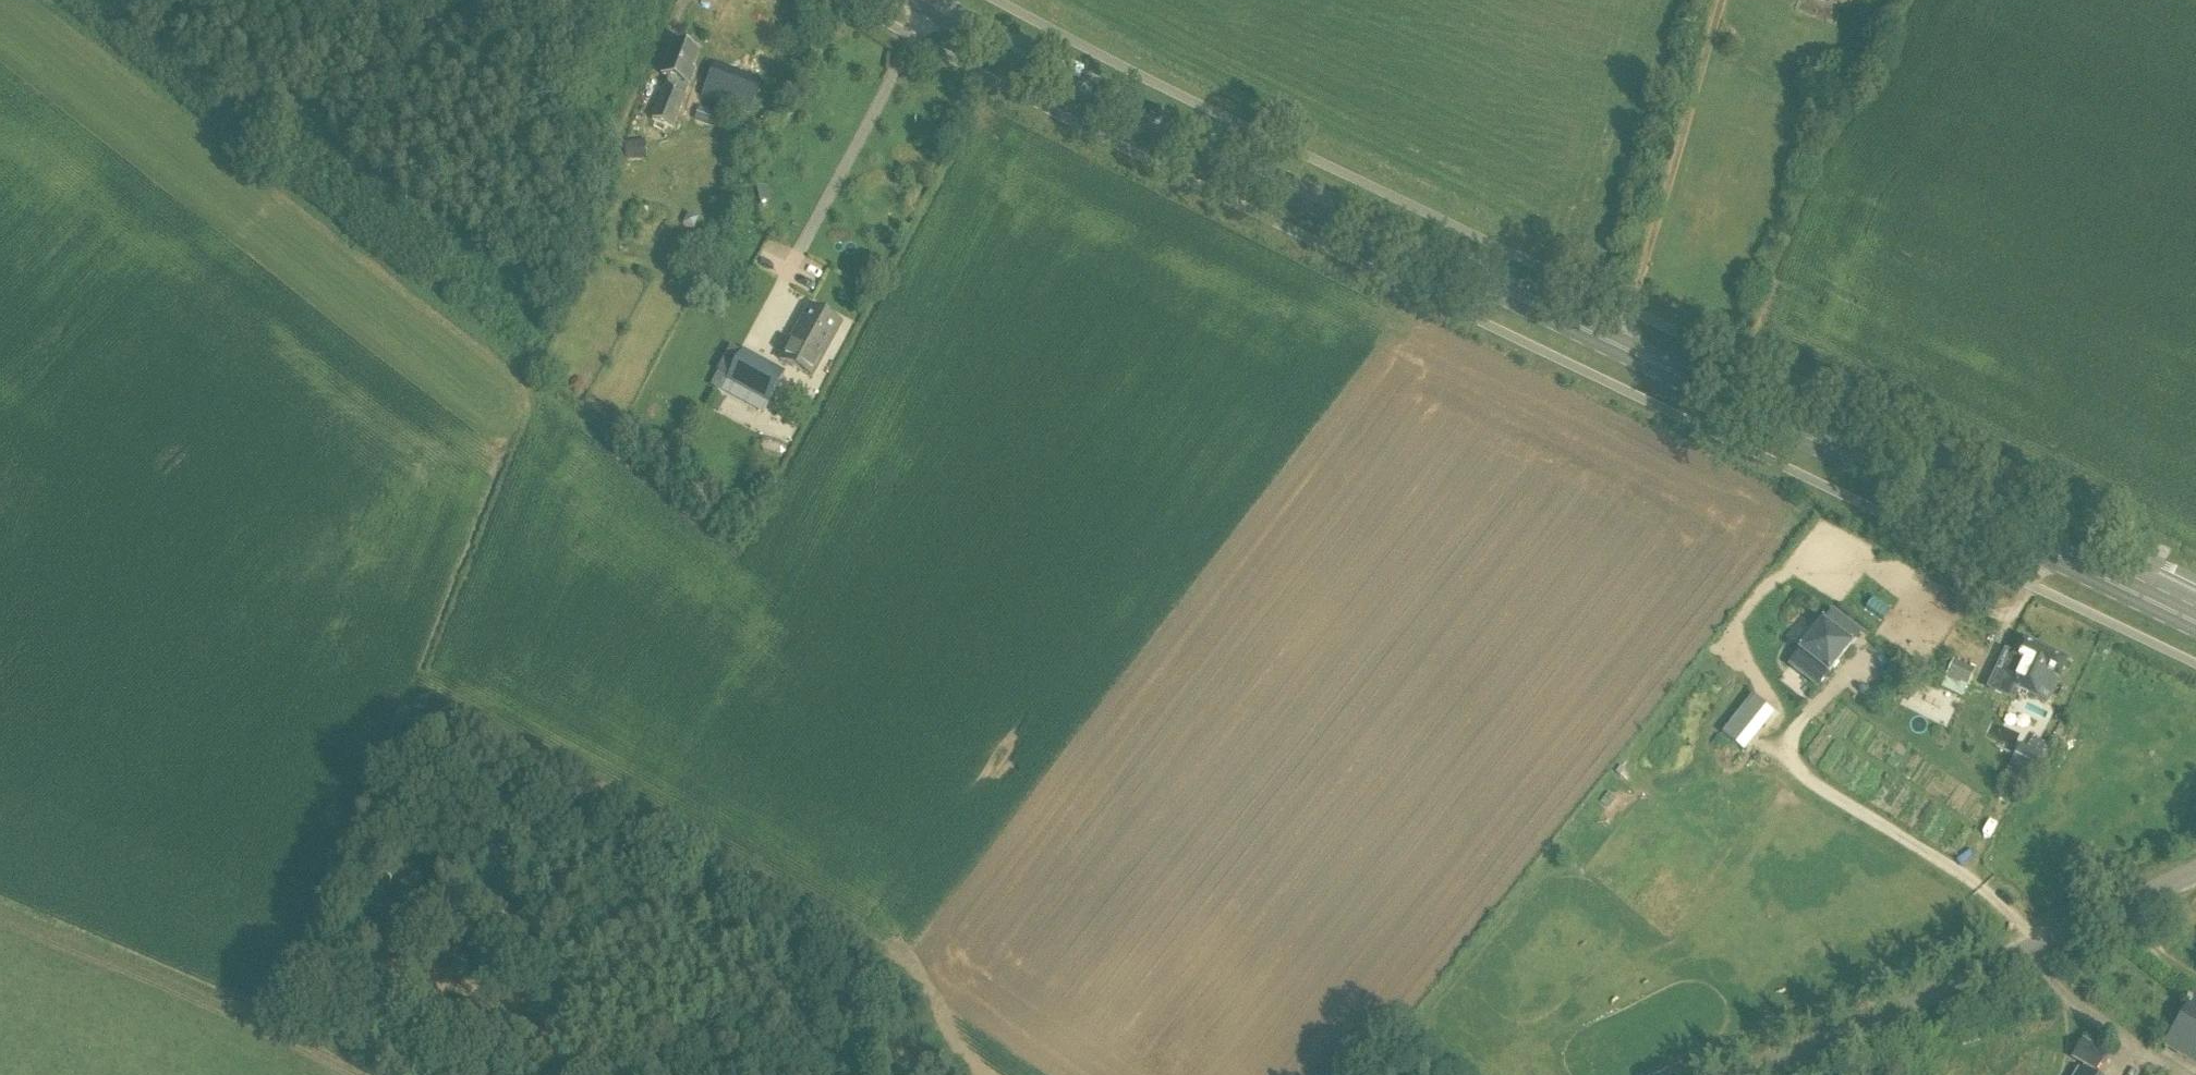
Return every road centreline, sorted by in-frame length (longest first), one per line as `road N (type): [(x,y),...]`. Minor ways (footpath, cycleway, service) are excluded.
road 1 (primary): [(2195,627),(1437,263),(927,0)]
road 2 (unclassified): [(1767,1074),(2195,875)]

